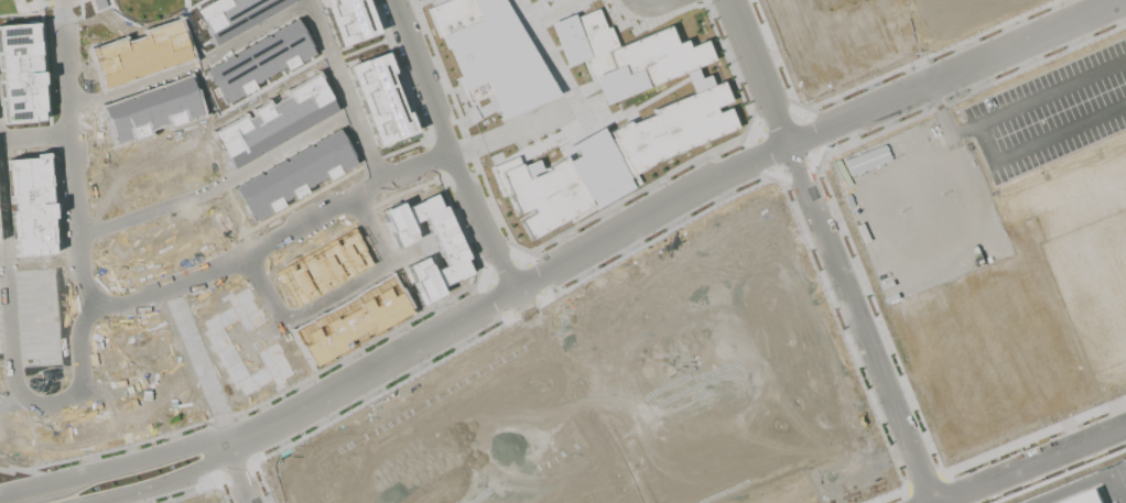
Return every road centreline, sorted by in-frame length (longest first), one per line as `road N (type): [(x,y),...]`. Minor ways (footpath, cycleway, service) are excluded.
road 1 (residential): [(4,502),(94,484),(269,426),(706,181),(1116,0)]
road 2 (residential): [(447,150),(373,177),(249,253),(143,297),(94,304),(80,274),(60,0)]
road 3 (residential): [(392,0),(458,177),(515,288)]
road 4 (residential): [(309,0),(373,177)]
road 5 (residential): [(728,0),(788,144)]

